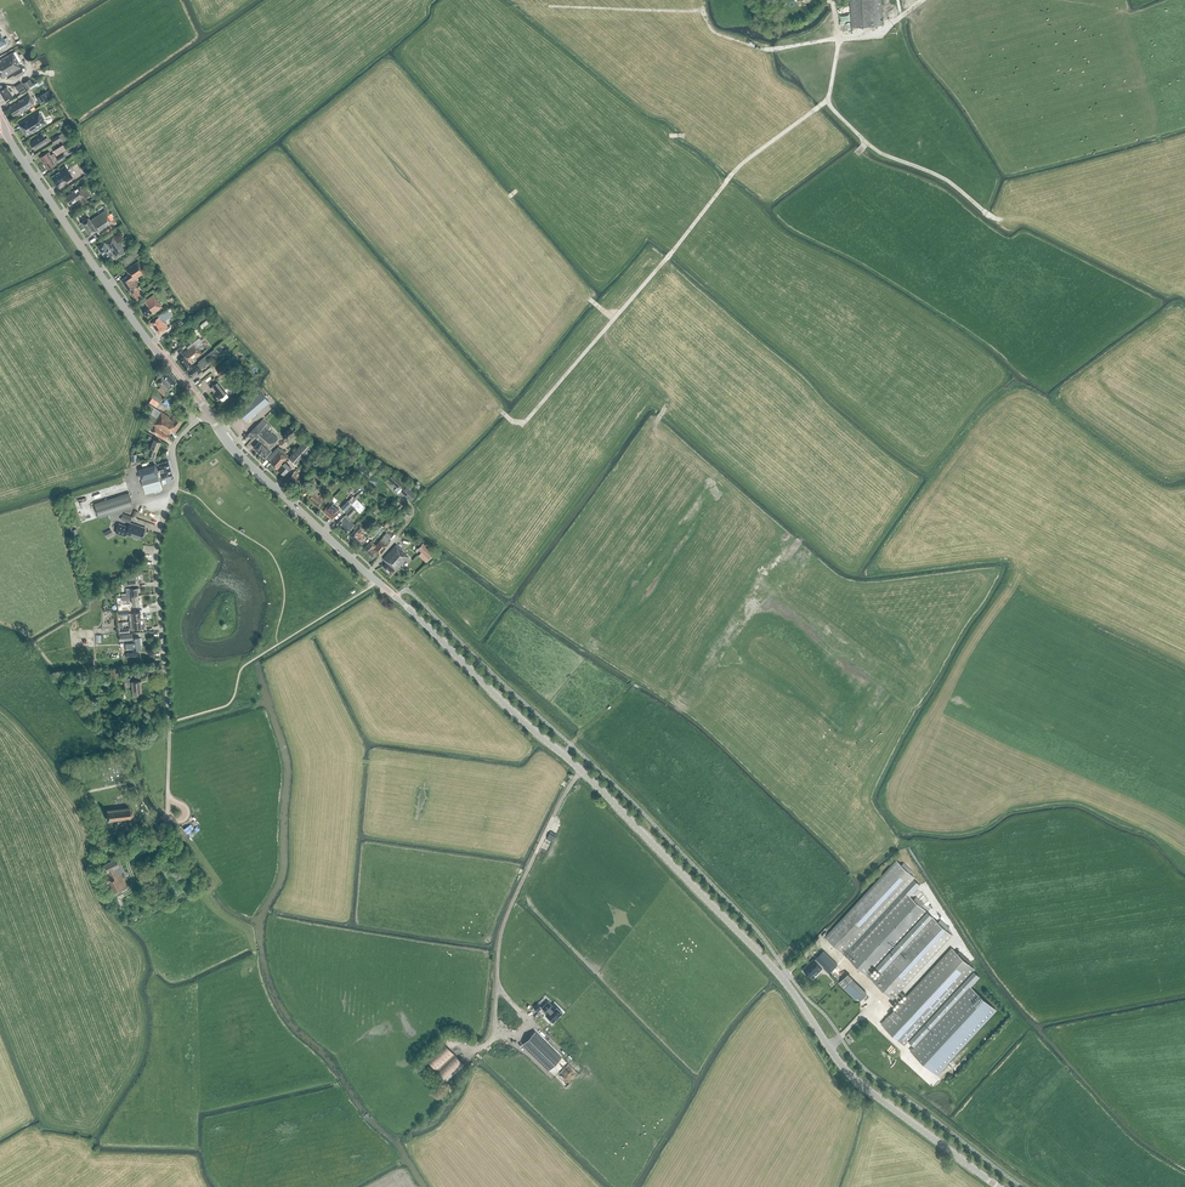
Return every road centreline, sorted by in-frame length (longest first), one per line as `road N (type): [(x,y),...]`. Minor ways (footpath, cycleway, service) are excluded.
road 1 (secondary): [(998,1186),(850,1075),(761,956),(580,770),(232,446),(209,413)]
road 2 (residential): [(167,792),(157,547),(176,485),(173,446),(209,413)]
road 3 (secondary): [(209,413),(106,284),(0,116)]

